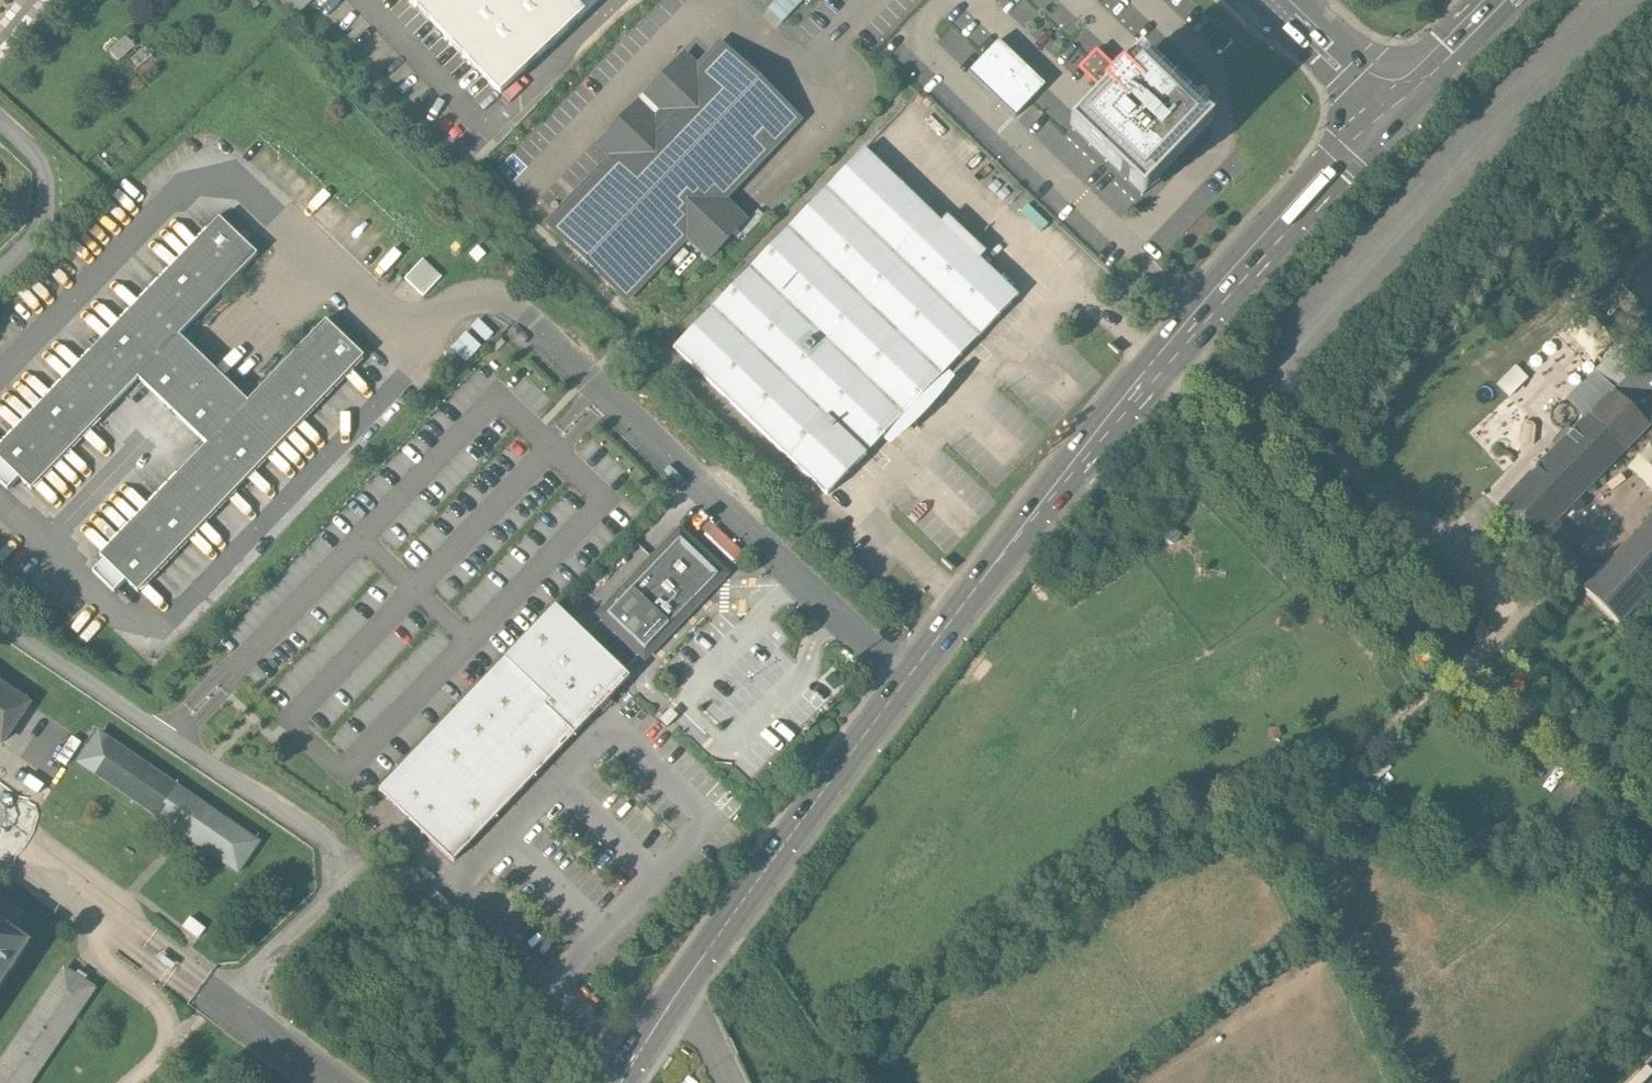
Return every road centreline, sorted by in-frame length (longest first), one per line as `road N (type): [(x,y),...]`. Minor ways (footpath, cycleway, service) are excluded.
road 1 (secondary): [(614,1082),(964,602),(1324,174),(1389,110)]
road 2 (unclassified): [(336,1082),(229,999),(328,896),(334,860),(320,836),(0,625)]
road 3 (unclassified): [(0,271),(32,240),(47,197),(34,155),(0,122)]
road 4 (secondary): [(1389,110),(1500,0)]
road 5 (tertiary): [(1279,0),(1389,110)]

